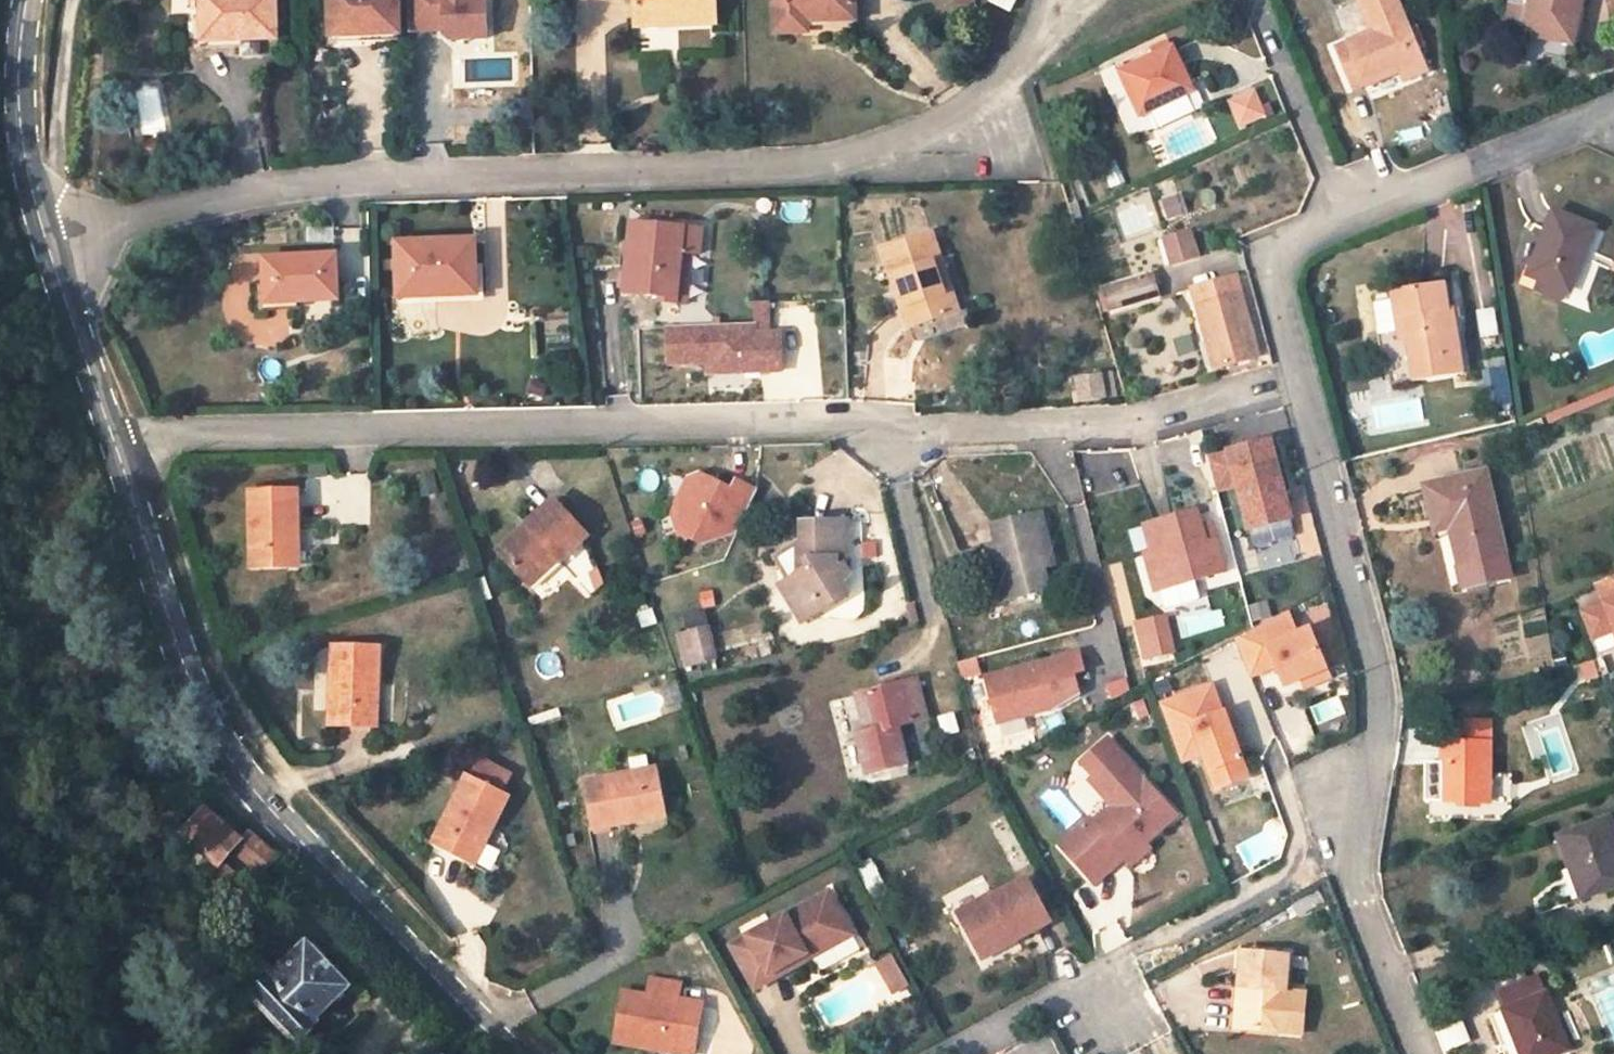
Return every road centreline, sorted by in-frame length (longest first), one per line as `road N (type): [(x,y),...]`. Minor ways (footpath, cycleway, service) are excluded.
road 1 (residential): [(121,450),(175,432),(264,428),(1137,419),(1296,378)]
road 2 (residential): [(53,244),(294,180),(801,163),(863,150),(936,121),(1003,76),(1044,22)]
road 3 (tertiary): [(121,450),(201,703),(240,770),(519,1053)]
road 4 (residential): [(1296,378),(1375,695),(1354,877),(1418,1053)]
road 5 (residential): [(1613,115),(1342,216)]
road 6 (residential): [(1342,216),(1258,9)]
road 7 (tertiary): [(53,244),(121,450)]
road 8 (residential): [(1342,216),(1296,236),(1275,264),(1296,378)]
road 9 (residential): [(41,198),(55,155),(71,0)]
road 10 (tertiary): [(31,0),(20,107),(41,198)]
road 11 (residential): [(1107,1011),(1055,1002),(958,1053)]

